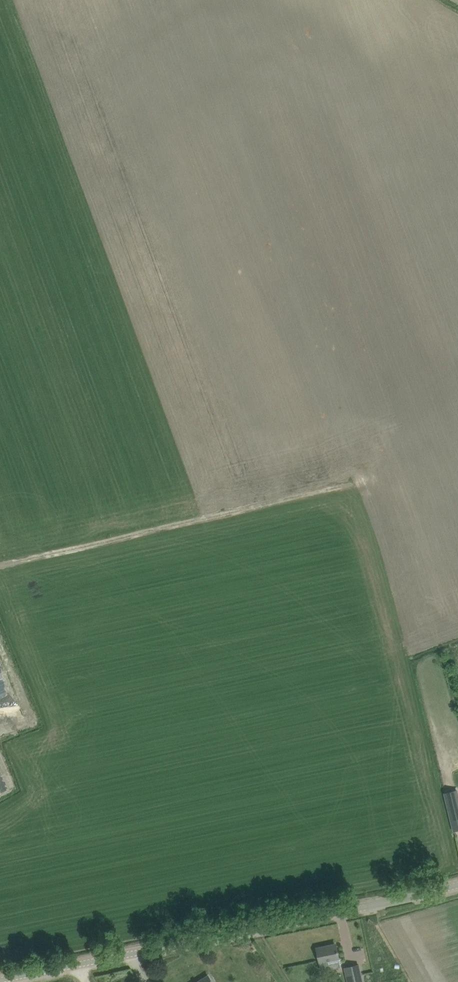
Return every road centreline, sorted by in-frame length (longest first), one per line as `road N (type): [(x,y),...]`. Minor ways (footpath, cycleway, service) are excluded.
road 1 (unclassified): [(0,980),(457,884)]

